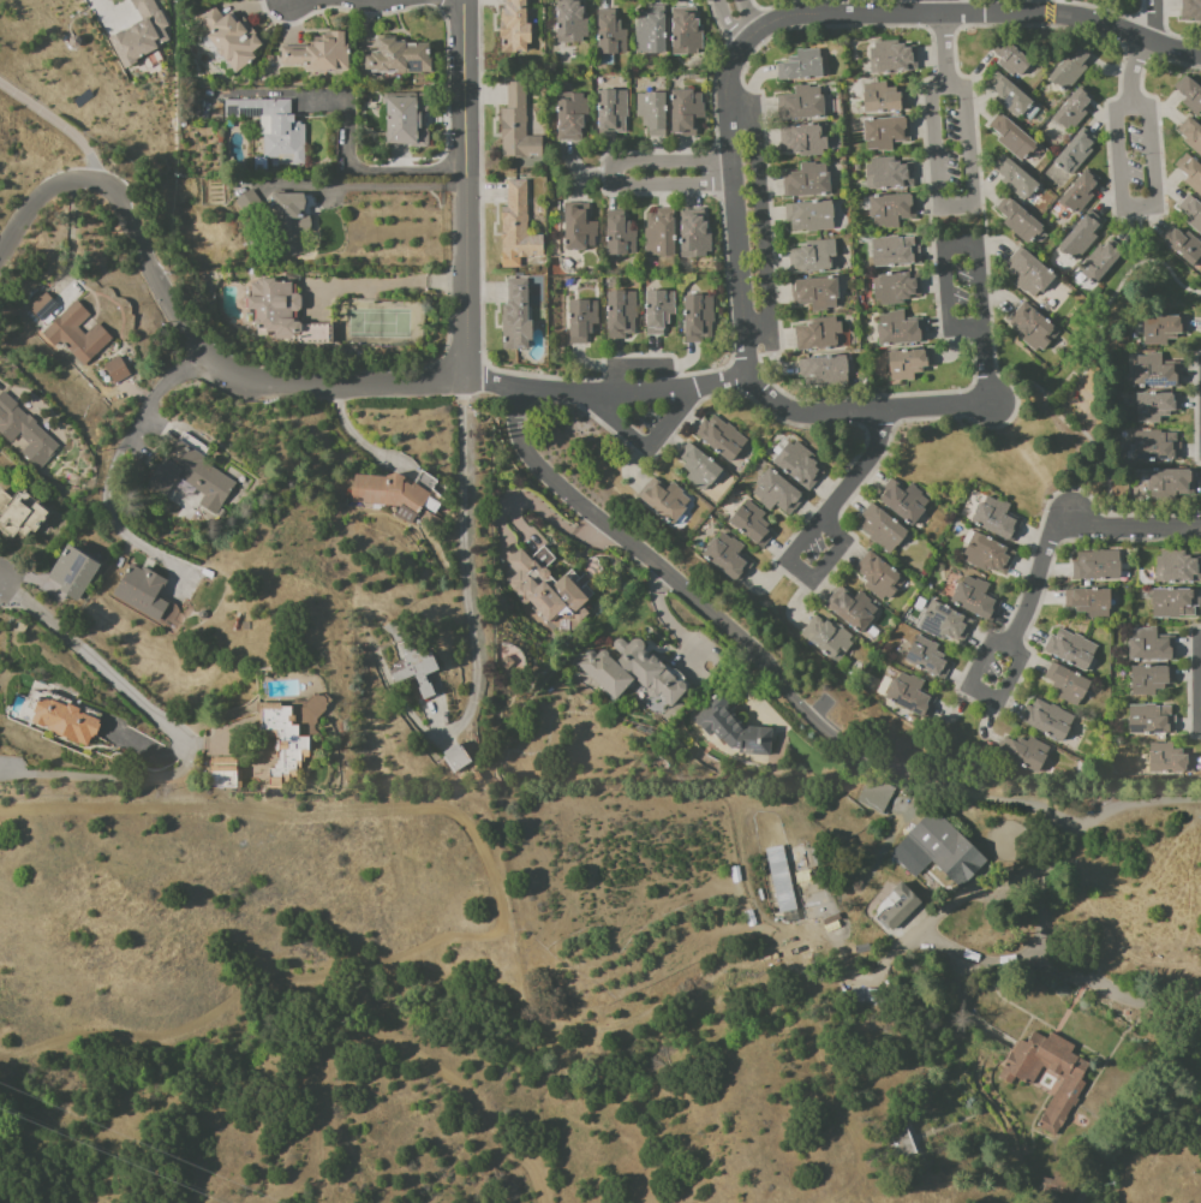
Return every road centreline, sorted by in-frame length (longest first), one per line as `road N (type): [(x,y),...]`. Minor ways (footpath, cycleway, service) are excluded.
road 1 (residential): [(514,392),(516,441),(550,482),(761,655),(788,698),(873,768),(927,782)]
road 2 (residential): [(759,380),(736,62),(749,37),(778,20),(943,12)]
road 3 (residential): [(943,12),(949,88),(962,88),(972,207),(940,210),(928,90),(949,88)]
road 4 (residential): [(1145,44),(1129,102),(1115,109),(1123,212),(1155,208),(1146,107),(1129,102)]
road 5 (residential): [(1062,510),(1008,649),(1023,656),(998,705),(968,687),(992,641),(1008,649)]
road 6 (residential): [(253,387),(205,367),(119,197),(95,178),(52,190)]
road 7 (residential): [(998,407),(975,245),(943,248),(951,332),(984,328)]
road 8 (residential): [(890,419),(784,566),(812,585),(844,543),(821,522)]
road 9 (residential): [(743,174),(713,165),(611,162),(611,187),(717,184),(743,174)]
road 10 (residential): [(927,782),(974,803),(1042,809),(1072,827),(1127,806),(1200,804)]
road 11 (residential): [(759,380),(801,415),(890,419),(998,407)]
road 12 (residential): [(514,392),(670,392),(759,380)]
road 13 (residential): [(614,425),(613,363),(665,363),(670,413),(649,442),(614,425)]
road 14 (residential): [(6,590),(174,734)]
road 15 (residential): [(462,382),(253,387)]
road 16 (residential): [(943,12),(1065,12),(1145,44)]
road 17 (residential): [(465,0),(464,163)]
road 18 (residential): [(1200,531),(1100,531),(1062,510)]

